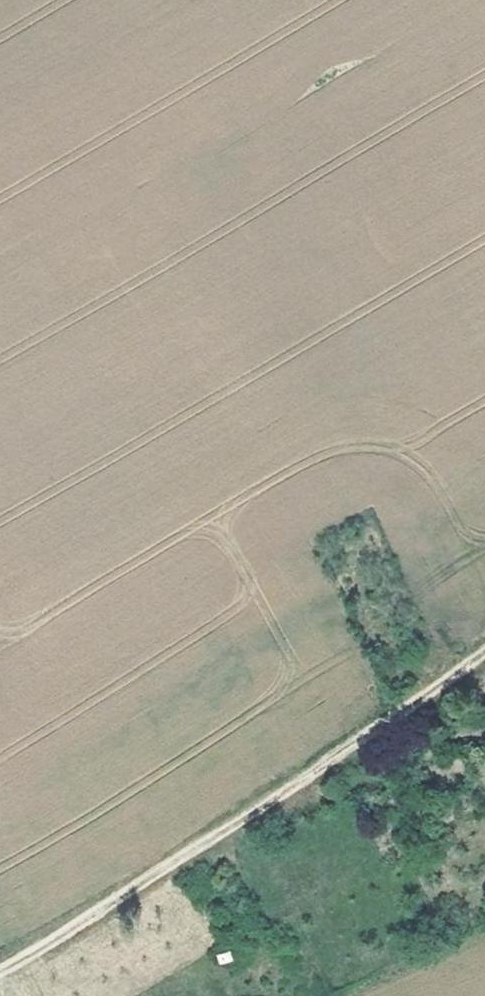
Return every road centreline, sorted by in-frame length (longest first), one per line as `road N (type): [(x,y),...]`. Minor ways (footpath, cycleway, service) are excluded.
road 1 (track): [(0,972),(484,663)]

